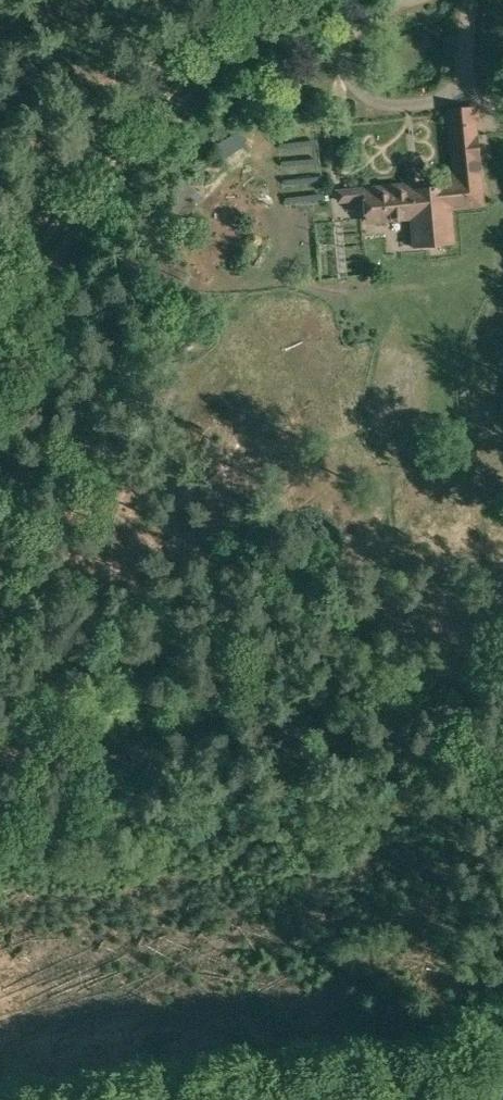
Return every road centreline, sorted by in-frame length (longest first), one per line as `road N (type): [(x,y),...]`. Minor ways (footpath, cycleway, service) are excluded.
road 1 (track): [(272,0),(0,317)]

